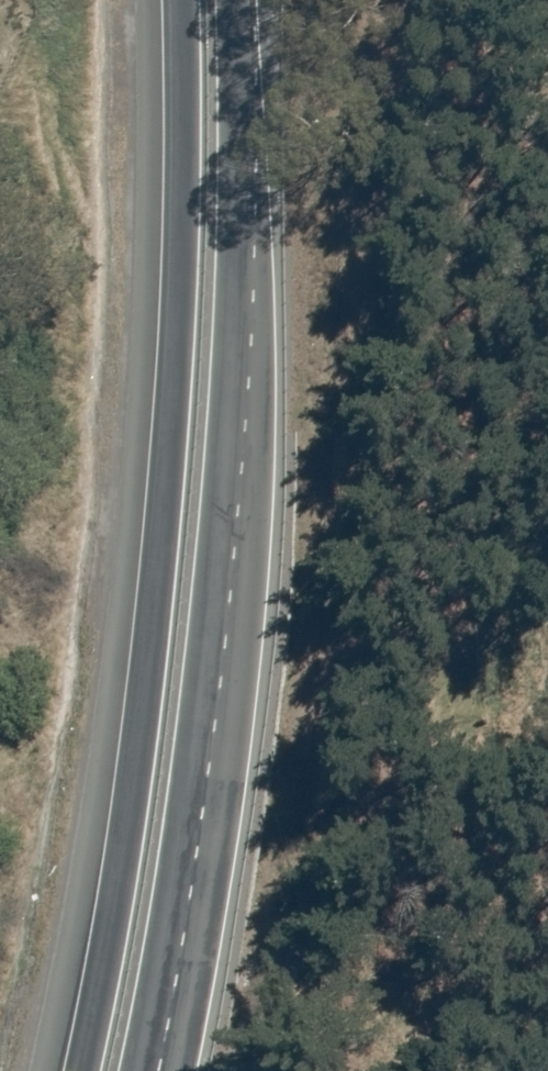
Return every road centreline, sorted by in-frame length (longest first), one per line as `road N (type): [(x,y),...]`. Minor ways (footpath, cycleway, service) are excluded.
road 1 (trunk): [(82,1070),(130,829),(168,532),(184,242),(185,0)]
road 2 (trunk): [(241,0),(237,511),(204,817),(159,1070)]

